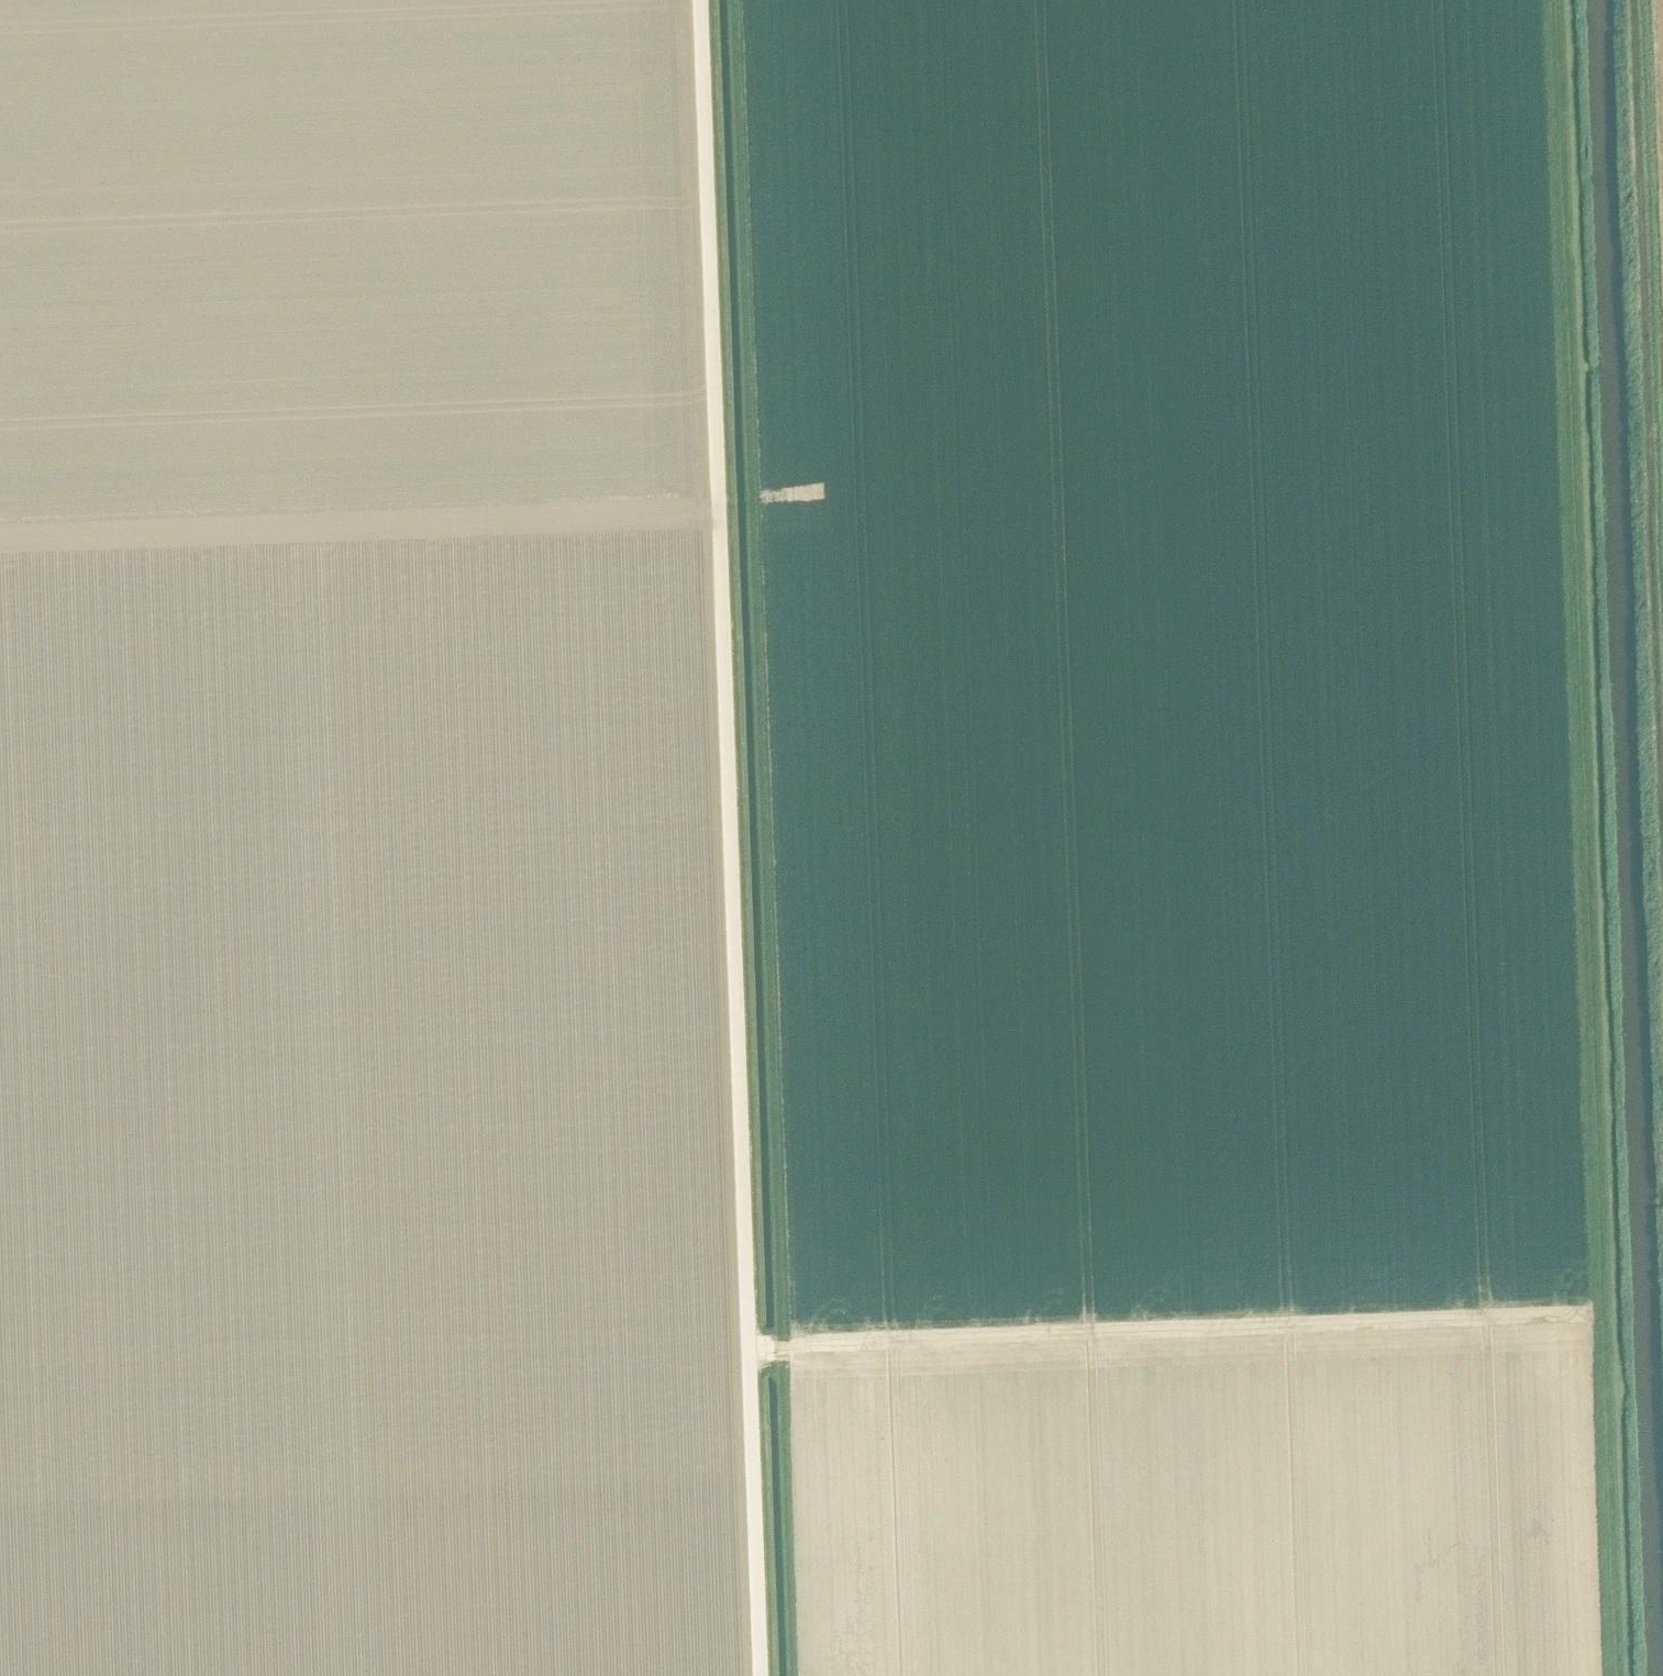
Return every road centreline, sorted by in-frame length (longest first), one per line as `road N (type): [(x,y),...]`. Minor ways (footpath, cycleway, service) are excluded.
road 1 (track): [(700,0),(761,1675)]

